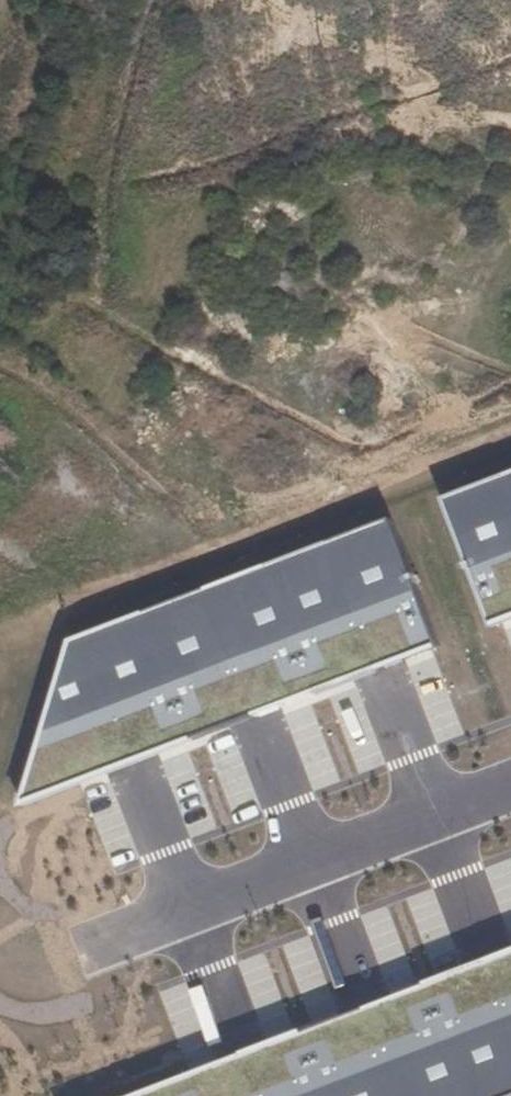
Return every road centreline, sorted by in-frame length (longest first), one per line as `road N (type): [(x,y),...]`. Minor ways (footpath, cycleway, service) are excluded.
road 1 (unclassified): [(510,787),(80,954)]

